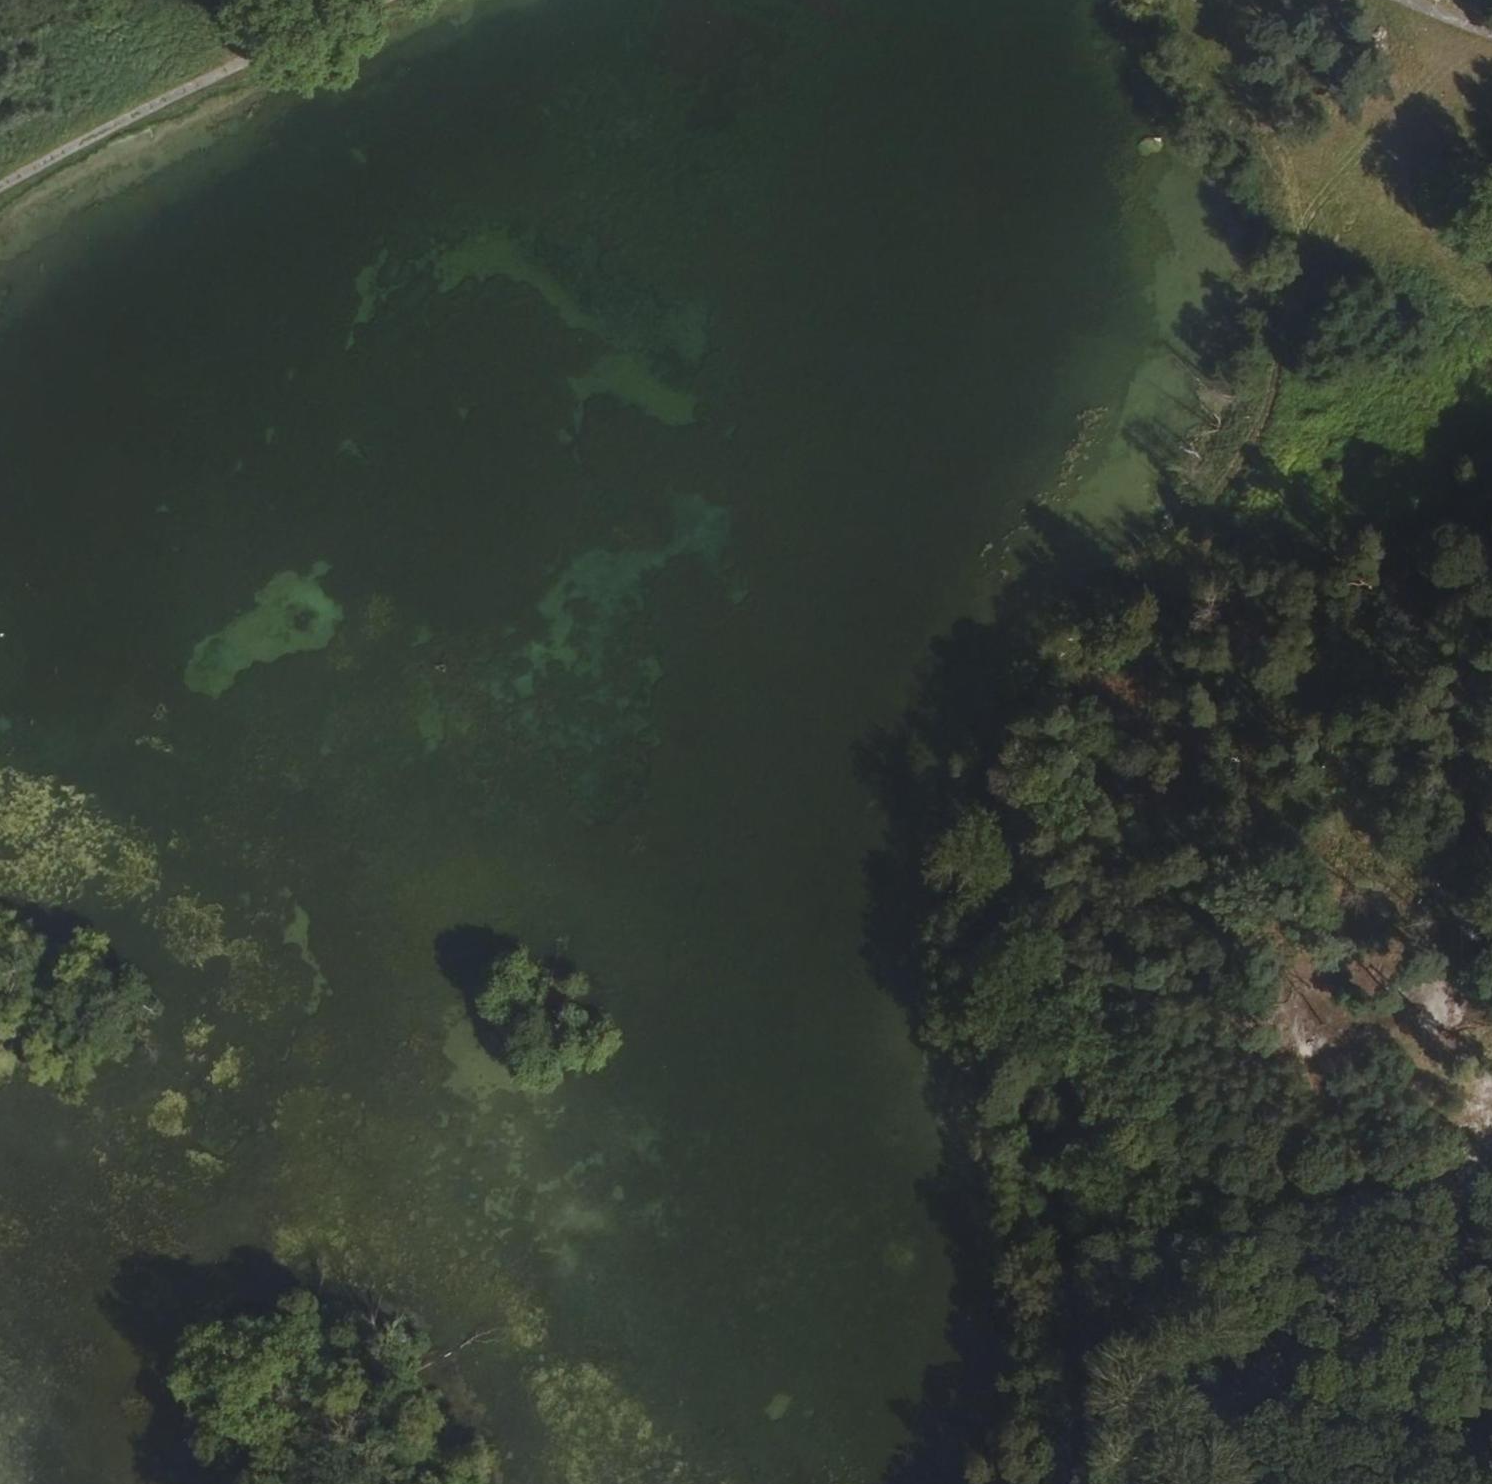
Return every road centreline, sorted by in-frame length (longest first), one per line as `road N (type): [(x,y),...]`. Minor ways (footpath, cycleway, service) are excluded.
road 1 (track): [(1331,0),(1325,329),(1301,400),(1167,575),(1065,683),(1013,851),(1070,1320),(1089,1398),(1076,1483)]
road 2 (track): [(0,184),(377,0)]

